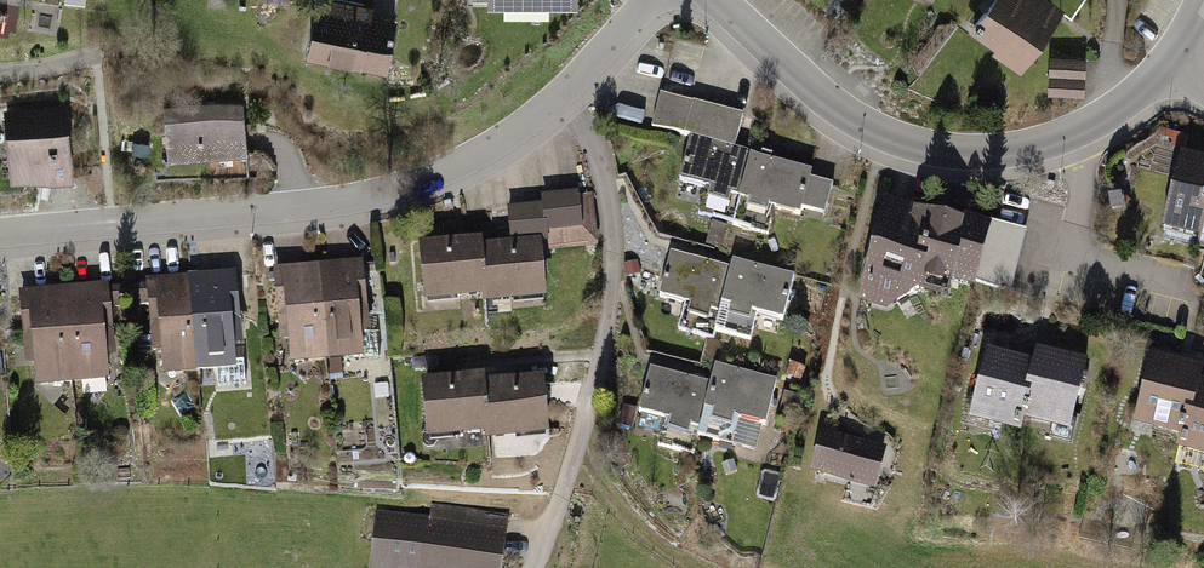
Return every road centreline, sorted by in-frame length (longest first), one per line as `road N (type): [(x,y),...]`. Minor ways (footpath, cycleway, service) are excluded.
road 1 (residential): [(649,0),(522,125),(414,182),(348,200),(0,231)]
road 2 (residential): [(718,0),(827,102),(883,137),(946,153),(1020,148),(1069,133),(1108,113),(1169,64)]
road 3 (track): [(573,439),(612,502),(653,545),(689,567)]

